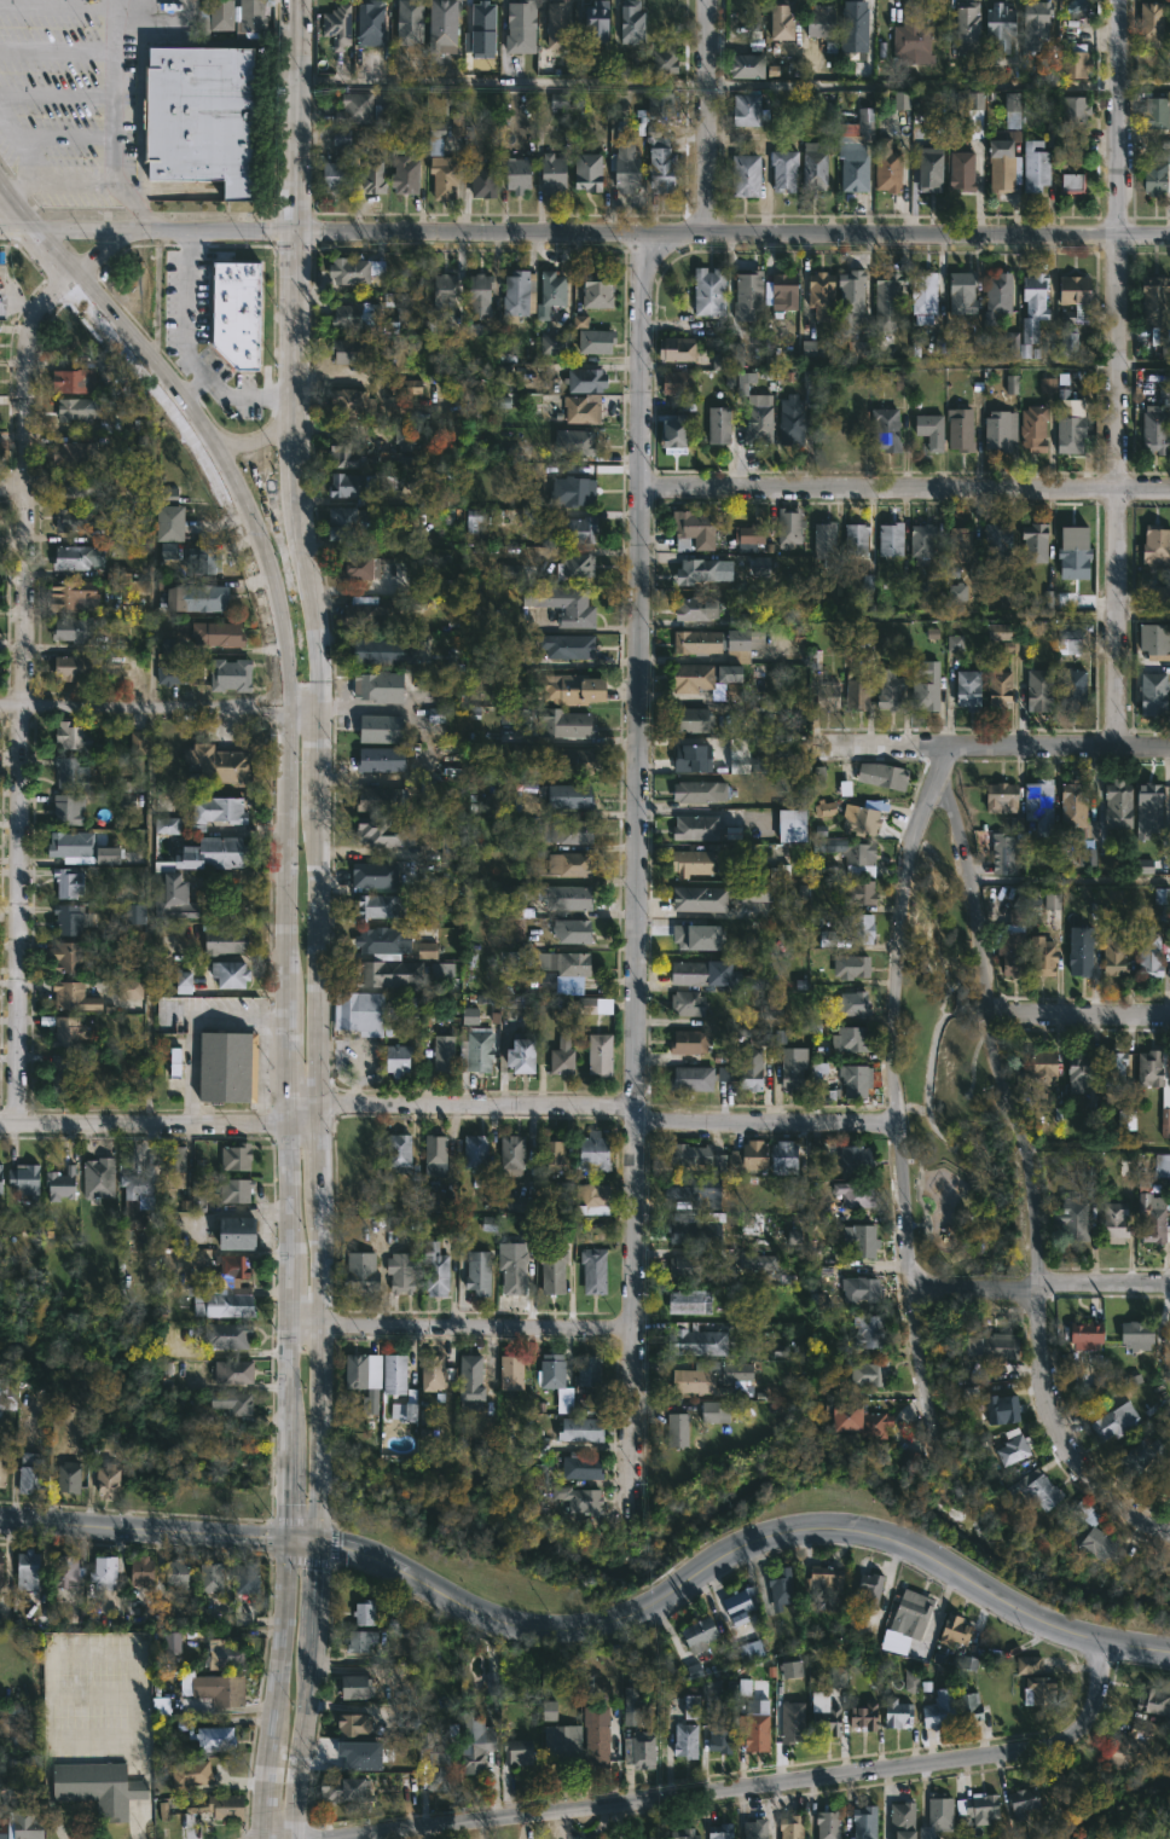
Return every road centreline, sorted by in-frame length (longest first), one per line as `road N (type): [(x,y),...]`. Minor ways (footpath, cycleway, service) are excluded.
road 1 (residential): [(641,233),(633,1508)]
road 2 (residential): [(1169,236),(0,231)]
road 3 (secondary): [(319,1543),(319,710),(284,567),(248,494),(233,485)]
road 4 (residential): [(18,1124),(30,336),(70,275),(134,232)]
road 5 (tertiary): [(1169,1652),(1041,1624),(946,1564),(864,1532),(749,1539),(621,1617),(538,1628),(497,1619),(389,1565),(319,1543)]
road 6 (residential): [(1099,1640),(1087,1721),(1048,1751),(290,1838)]
road 7 (residential): [(1120,0),(1114,748)]
road 8 (residential): [(944,746),(899,859),(885,965),(933,1452)]
road 9 (residential): [(1169,492),(641,485)]
road 10 (secondary): [(233,485),(273,448),(294,410),(293,0)]
road 11 (residential): [(1002,1090),(1027,1159),(1059,1437),(1104,1497),(1169,1537)]
road 12 (secondary): [(0,188),(233,485)]
road 13 (residential): [(1169,750),(819,744)]
road 14 (residential): [(938,768),(968,874),(1007,1104)]
road 15 (residential): [(632,1328),(289,1325)]
road 16 (residential): [(319,710),(0,707)]
road 17 (residential): [(635,1112),(318,1100)]
road 18 (secondary): [(290,1838),(319,1543)]
road 19 (secondary): [(285,1539),(0,1521)]
road 20 (secondary): [(285,713),(290,990)]
road 21 (tertiary): [(290,1126),(18,1124)]
road 22 (residential): [(896,1118),(658,1120),(635,1112)]
road 23 (secondary): [(233,485),(231,501),(262,590),(285,713)]
road 24 (residential): [(709,0),(708,234)]
road 25 (residential): [(1169,1016),(986,1008)]
road 26 (secondary): [(285,1539),(271,1715)]
road 27 (residential): [(1042,1282),(913,1289)]
road 28 (residential): [(1169,1283),(1042,1282)]
road 29 (secondary): [(271,1715),(260,1838)]
road 30 (secondary): [(290,1126),(289,1247)]

